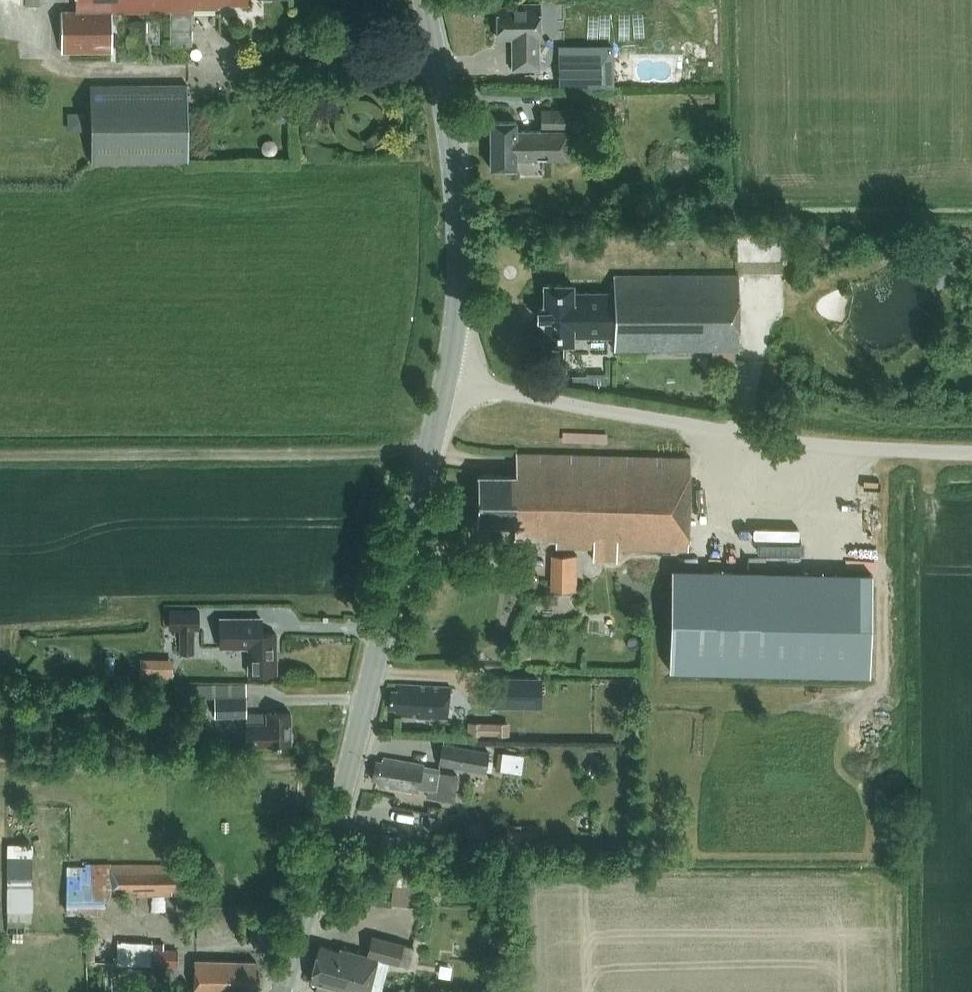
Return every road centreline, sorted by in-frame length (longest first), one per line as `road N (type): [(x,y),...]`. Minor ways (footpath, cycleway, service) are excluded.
road 1 (tertiary): [(278,991),(362,710),(448,377)]
road 2 (unclassified): [(971,456),(825,446),(448,377)]
road 3 (tertiary): [(448,377),(459,315),(459,201),(425,0)]

